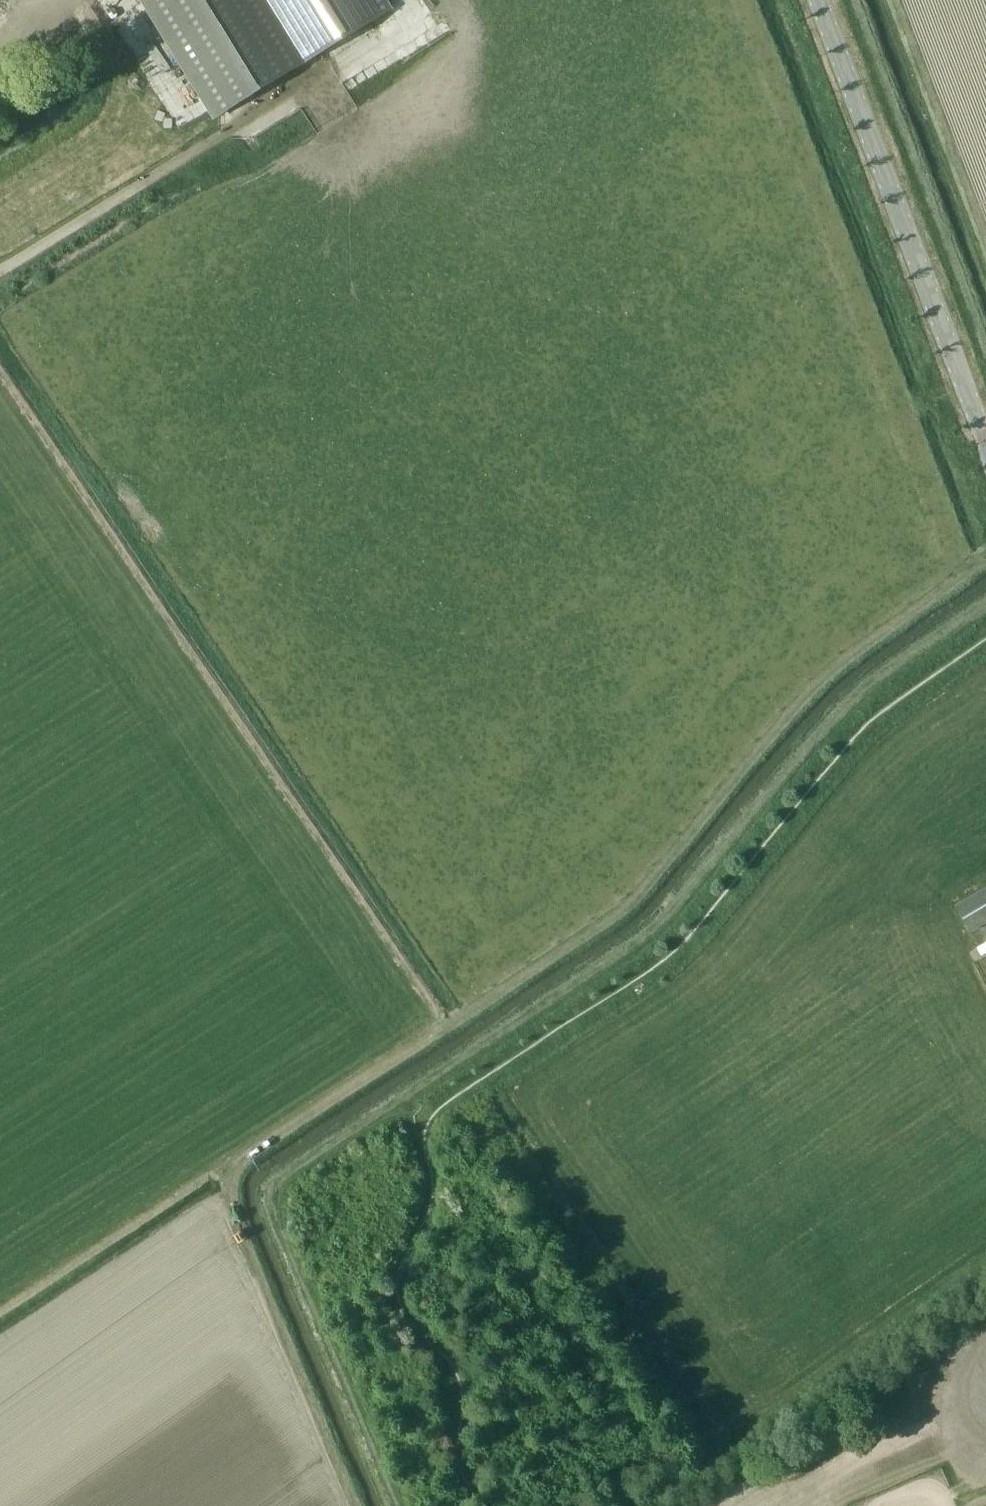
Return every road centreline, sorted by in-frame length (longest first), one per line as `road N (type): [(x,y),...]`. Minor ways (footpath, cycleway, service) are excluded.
road 1 (tertiary): [(985,439),(819,0)]

